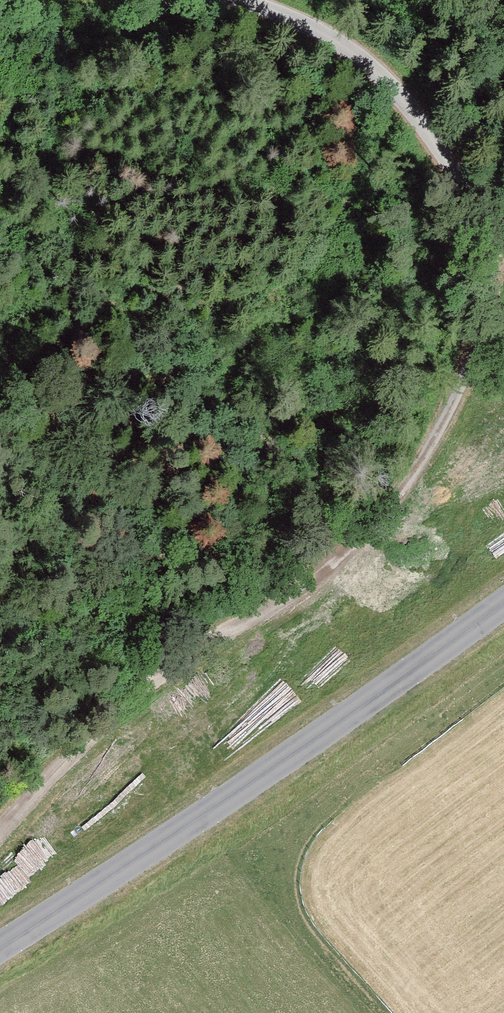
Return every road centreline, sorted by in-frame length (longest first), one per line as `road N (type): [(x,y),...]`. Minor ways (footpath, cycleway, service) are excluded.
road 1 (track): [(491,219),(493,276),(461,387),(394,505),(316,579),(158,679),(87,738),(0,830)]
road 2 (tertiary): [(503,600),(0,946)]
road 3 (unclassified): [(503,229),(397,93),(330,39),(243,0)]

